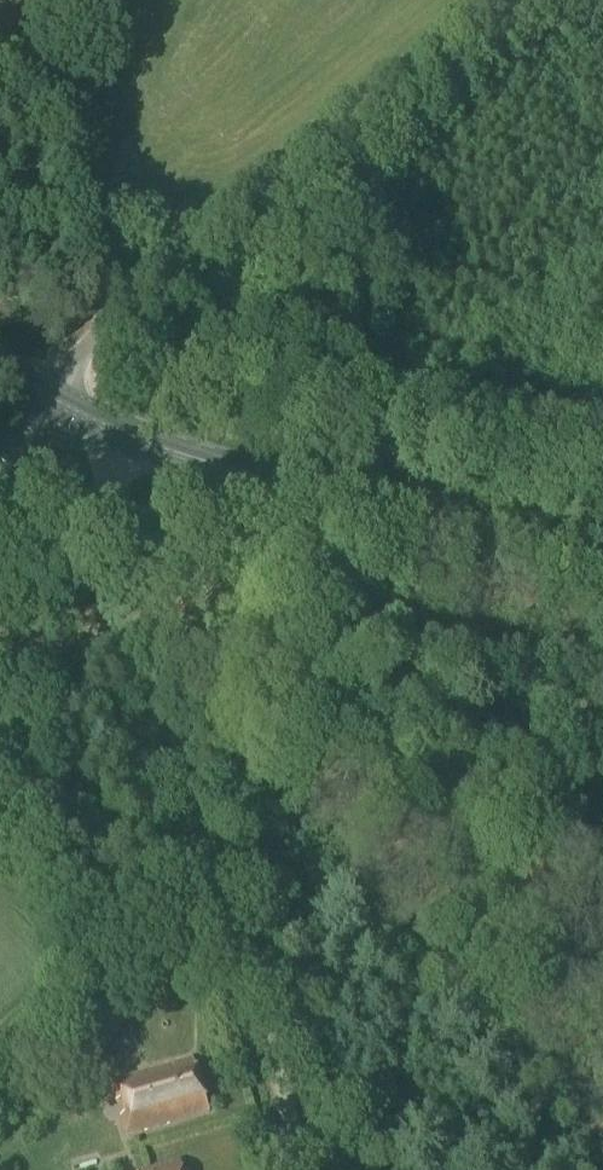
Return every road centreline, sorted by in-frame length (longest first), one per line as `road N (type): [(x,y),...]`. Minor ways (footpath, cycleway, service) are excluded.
road 1 (unclassified): [(46,398),(112,321),(526,0)]
road 2 (track): [(148,631),(186,615),(289,652),(602,985)]
road 3 (primary): [(602,557),(178,457),(127,442),(46,398)]
road 4 (track): [(305,1169),(148,631)]
road 5 (track): [(112,321),(58,125),(0,58)]
road 6 (track): [(148,631),(114,514)]

